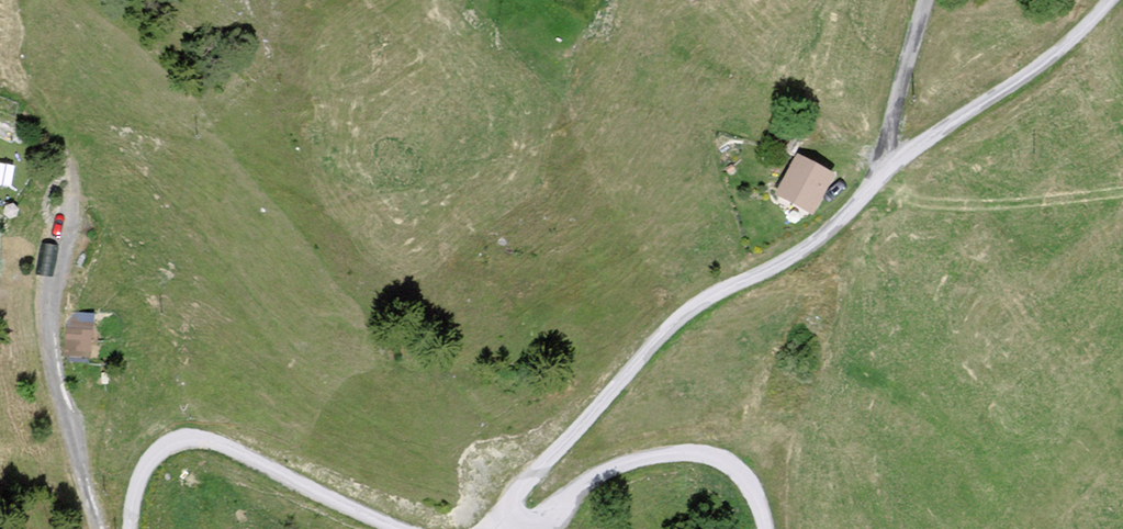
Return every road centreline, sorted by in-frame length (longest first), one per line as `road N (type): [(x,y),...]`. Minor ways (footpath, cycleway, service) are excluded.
road 1 (track): [(1113,0),(1032,77),(914,152),(809,252),(693,314),(520,493),(513,514),(519,528)]
road 2 (track): [(95,528),(46,342),(46,306),(68,202)]
road 3 (track): [(385,528),(243,459),(193,445),(153,460),(131,528)]
road 4 (track): [(547,528),(595,485),(699,460),(738,479),(763,528)]
road 5 (track): [(874,188),(926,0)]

